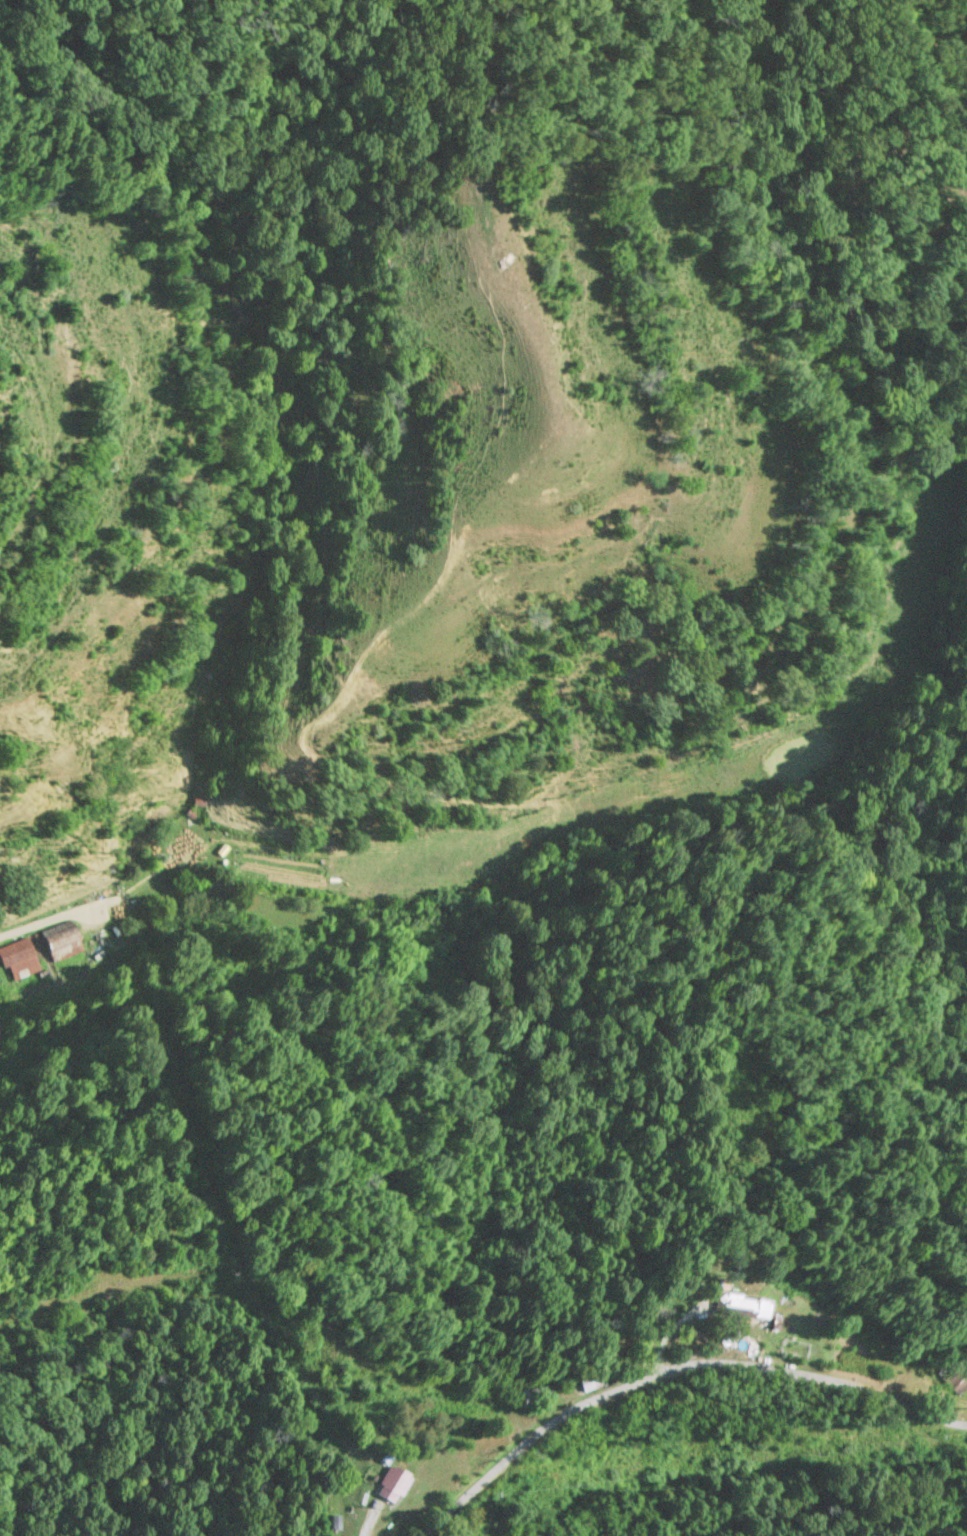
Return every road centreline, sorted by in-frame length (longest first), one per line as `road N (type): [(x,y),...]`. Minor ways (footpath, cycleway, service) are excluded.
road 1 (residential): [(966,1421),(810,1371),(732,1360),(668,1366),(554,1417),(416,1535)]

